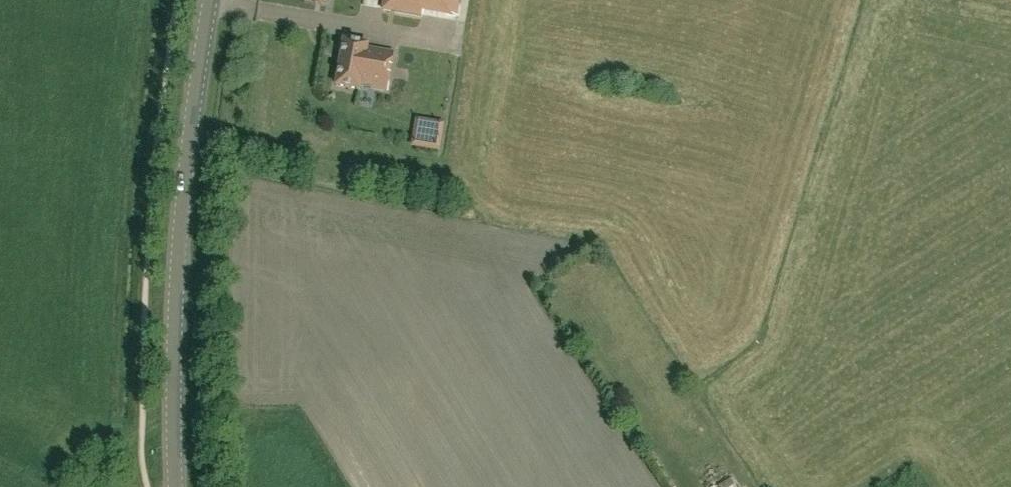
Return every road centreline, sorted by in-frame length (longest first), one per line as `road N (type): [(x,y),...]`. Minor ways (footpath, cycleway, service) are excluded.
road 1 (tertiary): [(176,486),(179,245),(210,0)]

